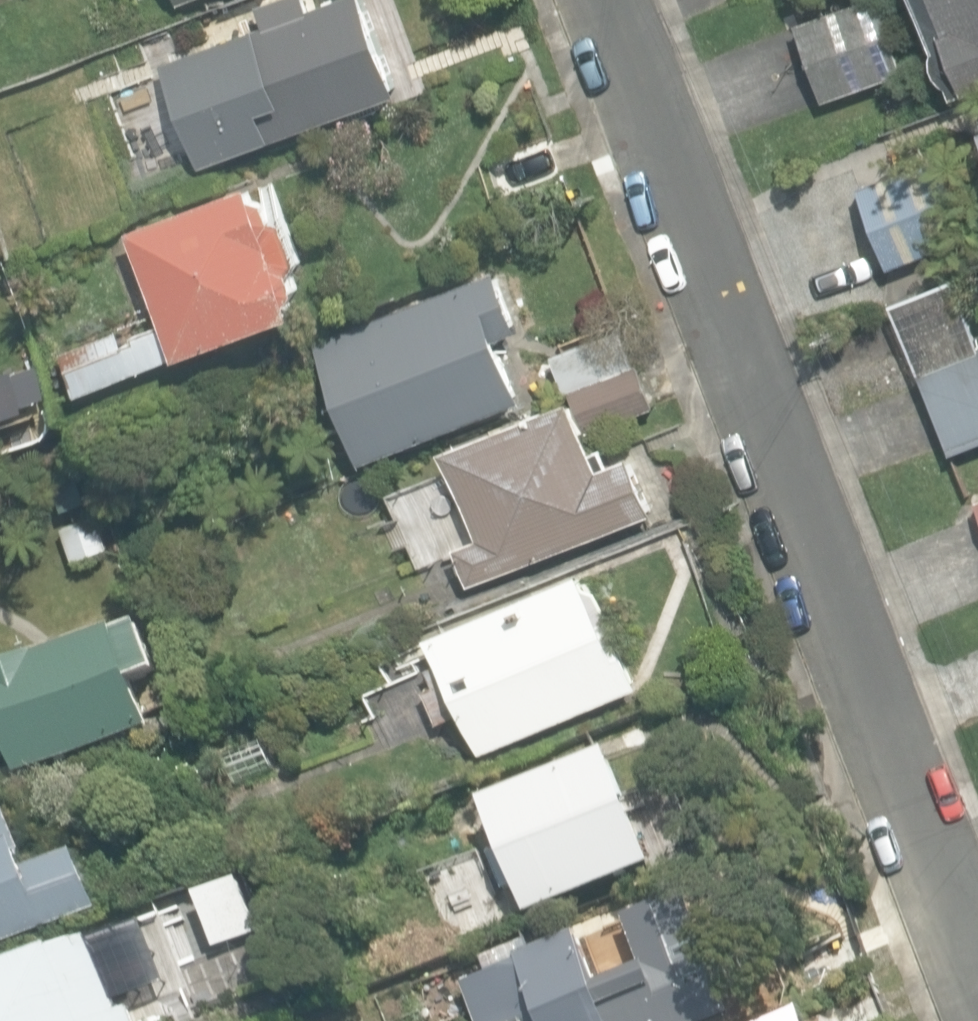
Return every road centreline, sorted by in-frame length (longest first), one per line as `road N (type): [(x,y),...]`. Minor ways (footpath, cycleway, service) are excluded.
road 1 (residential): [(977,980),(940,898),(602,0)]

